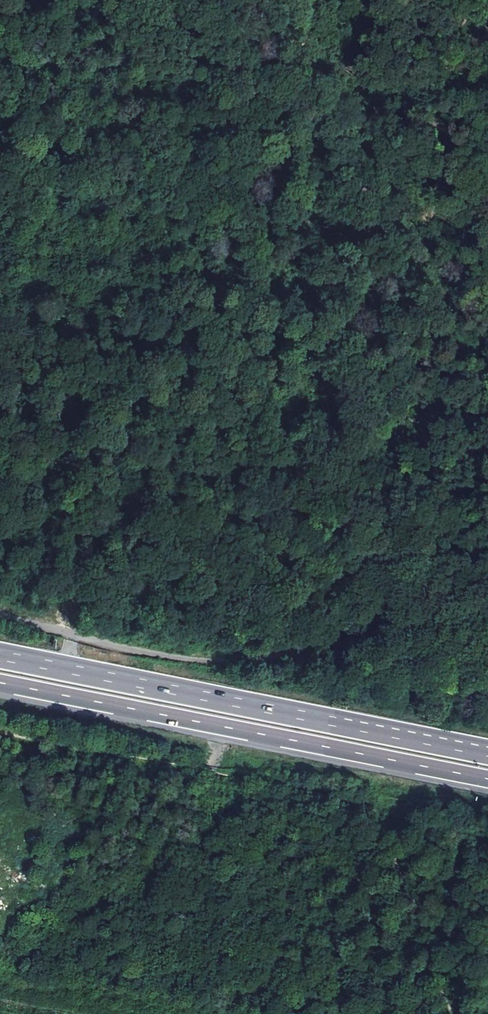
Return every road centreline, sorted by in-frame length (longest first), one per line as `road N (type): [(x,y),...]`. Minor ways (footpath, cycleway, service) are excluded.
road 1 (unclassified): [(487,650),(396,625),(284,663),(185,661),(0,614)]
road 2 (motorway): [(0,683),(487,779)]
road 3 (motorway): [(487,752),(0,656)]
road 4 (track): [(210,772),(0,732)]

